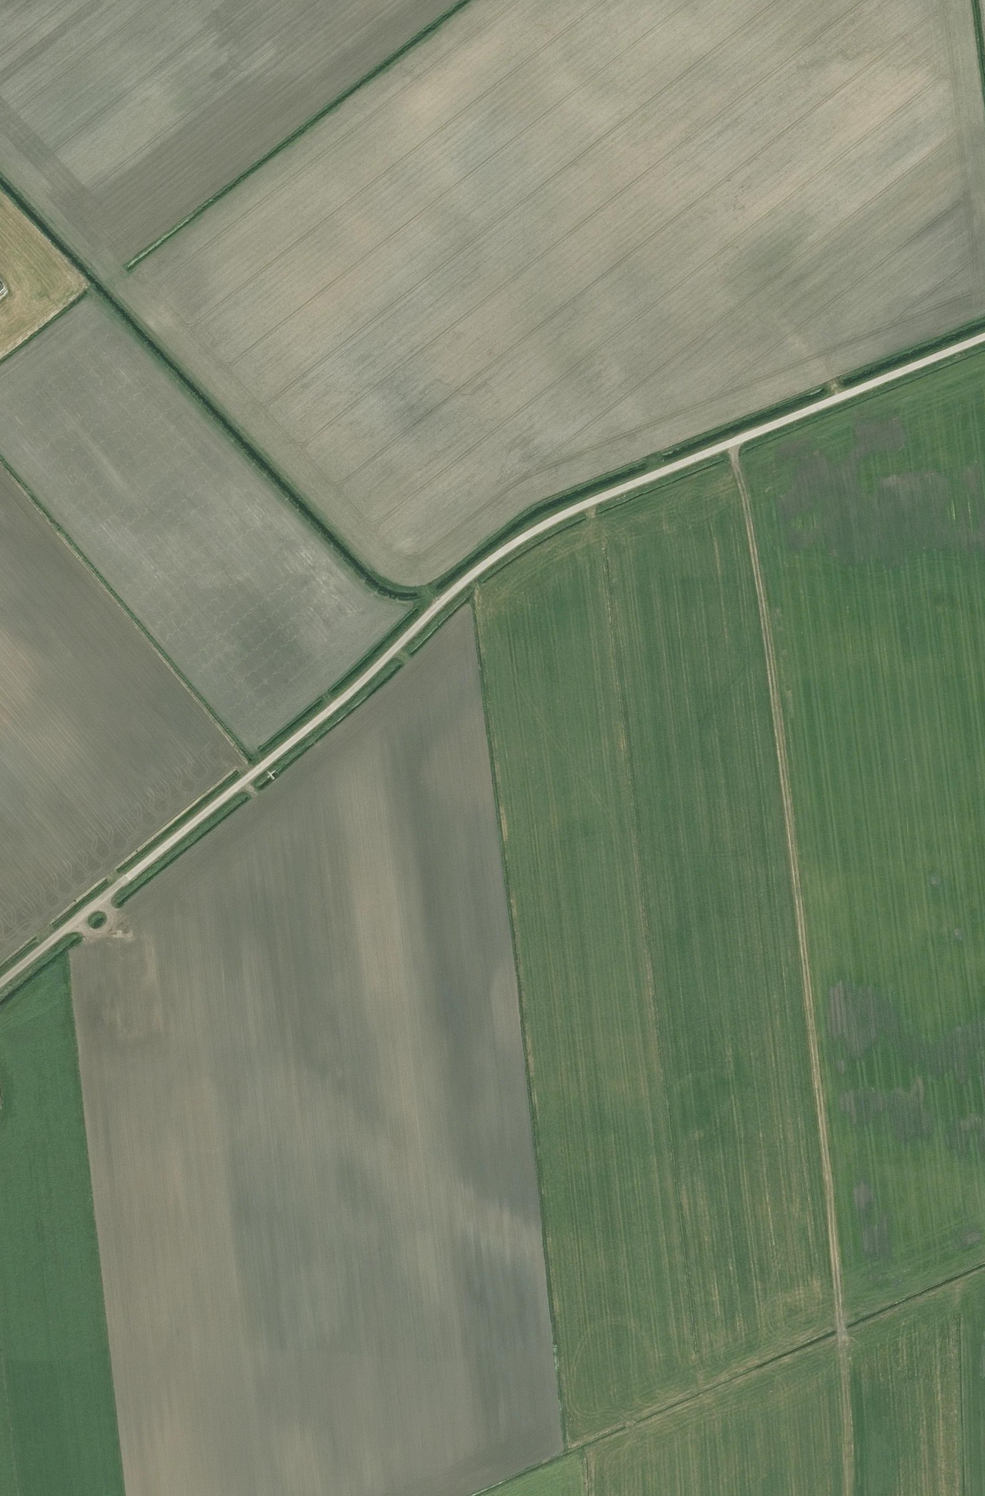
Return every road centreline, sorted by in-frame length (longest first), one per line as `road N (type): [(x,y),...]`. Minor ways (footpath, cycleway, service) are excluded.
road 1 (unclassified): [(0,984),(339,702),(506,549),(588,503),(984,336)]
road 2 (track): [(729,444),(752,538),(799,902),(830,1188),(849,1495)]

